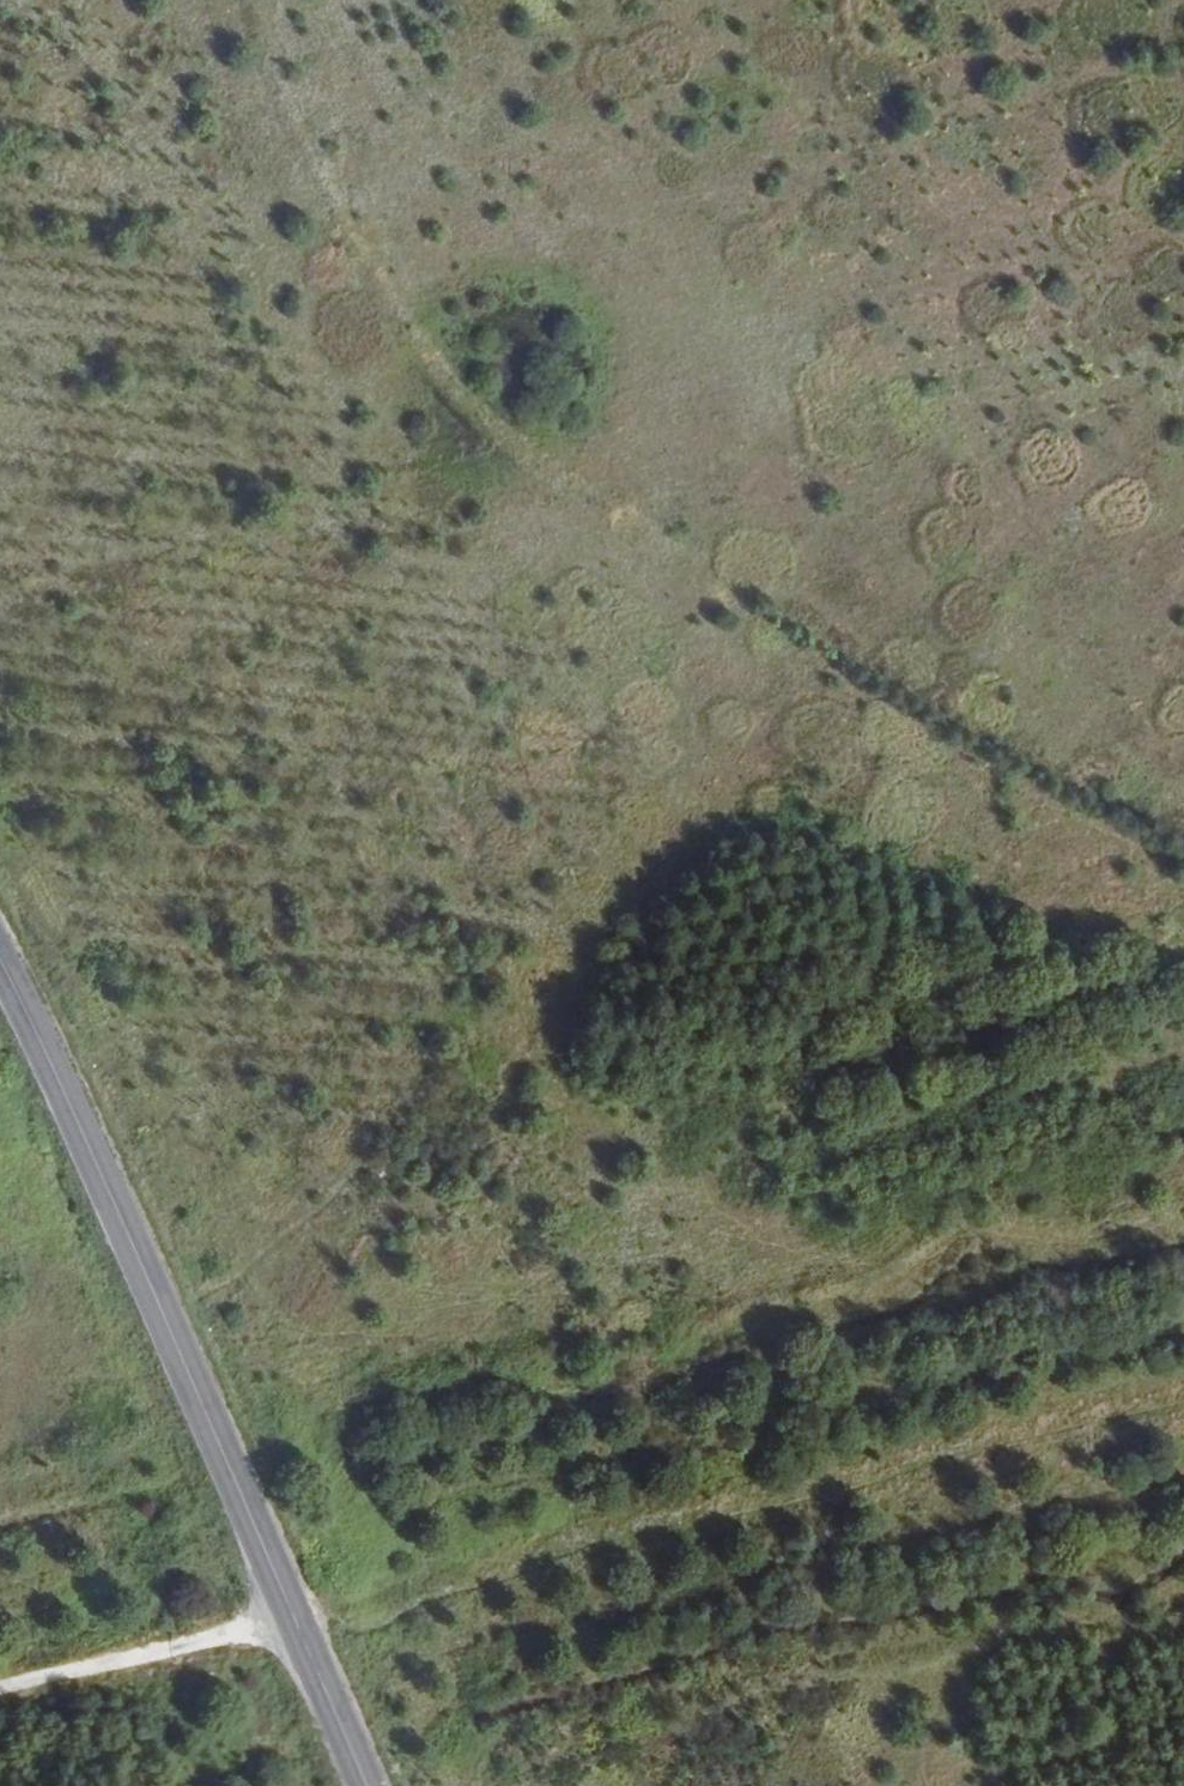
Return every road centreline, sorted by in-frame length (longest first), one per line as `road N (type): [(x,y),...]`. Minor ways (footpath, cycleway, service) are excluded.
road 1 (track): [(0,1691),(1183,1405)]
road 2 (secondary): [(0,952),(93,1135),(365,1785)]

